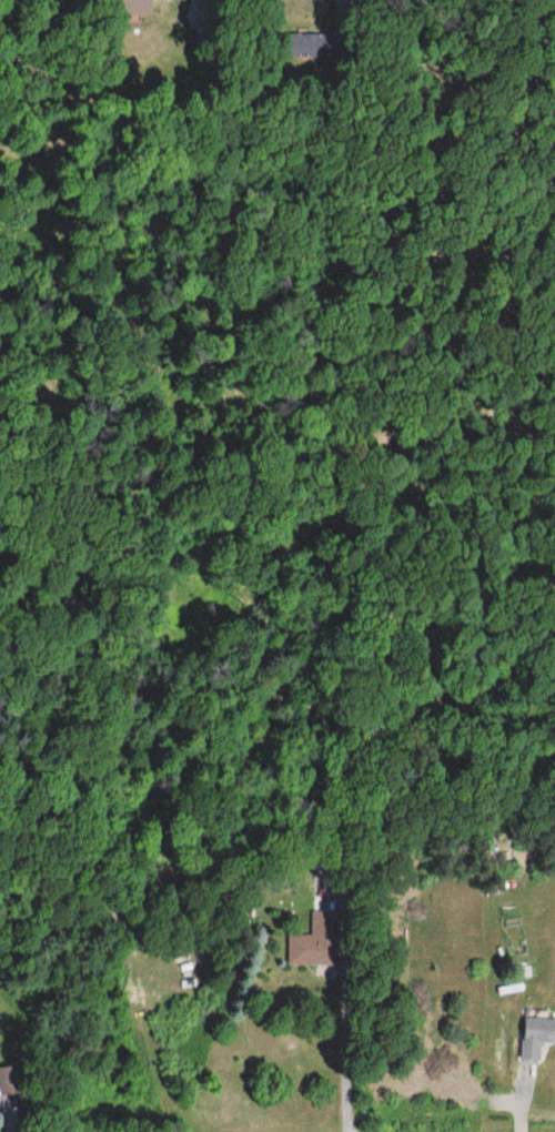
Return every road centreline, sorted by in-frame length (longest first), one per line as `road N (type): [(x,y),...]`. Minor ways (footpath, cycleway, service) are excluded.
road 1 (residential): [(554,13),(427,0)]

